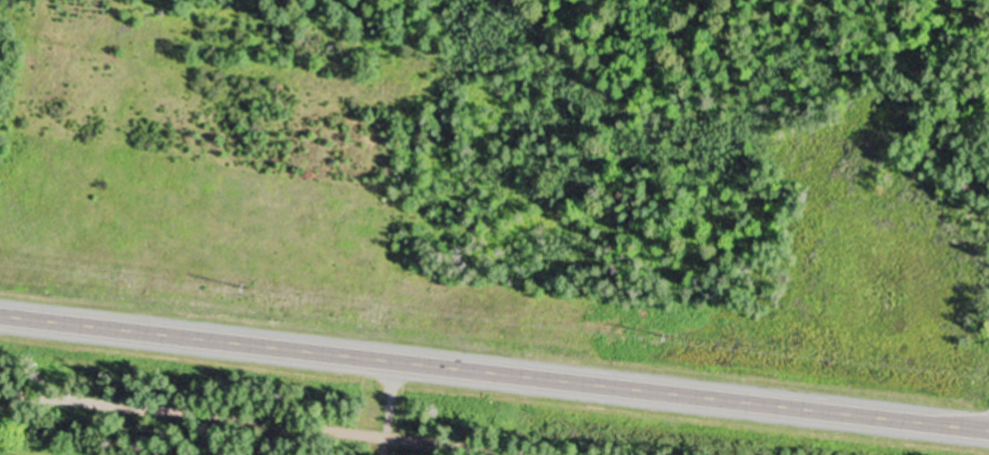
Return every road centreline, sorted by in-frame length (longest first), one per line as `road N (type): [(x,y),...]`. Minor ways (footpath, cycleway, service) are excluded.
road 1 (primary): [(988,427),(0,314)]
road 2 (track): [(0,391),(542,454)]

